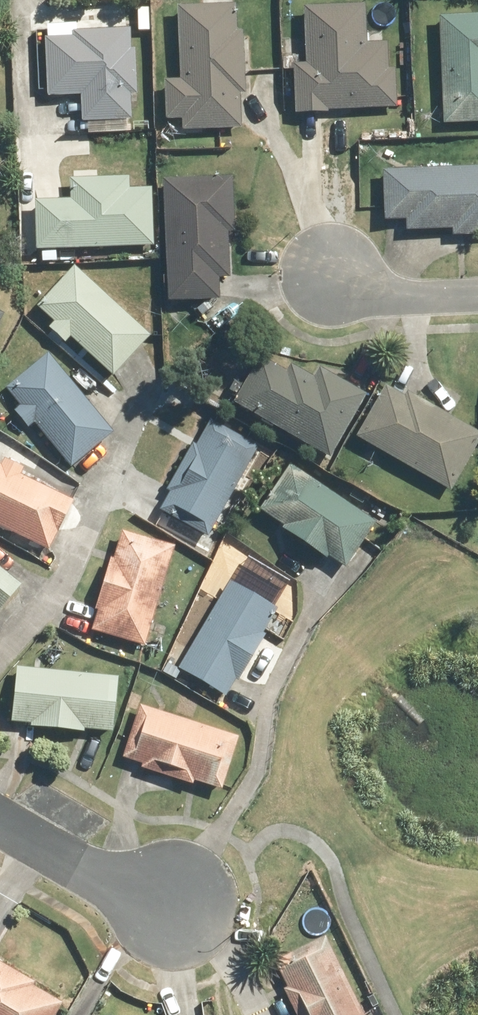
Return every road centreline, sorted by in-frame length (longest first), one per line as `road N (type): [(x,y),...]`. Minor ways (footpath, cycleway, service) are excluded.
road 1 (residential): [(172,905),(0,808)]
road 2 (residential): [(331,277),(391,294),(477,294)]

